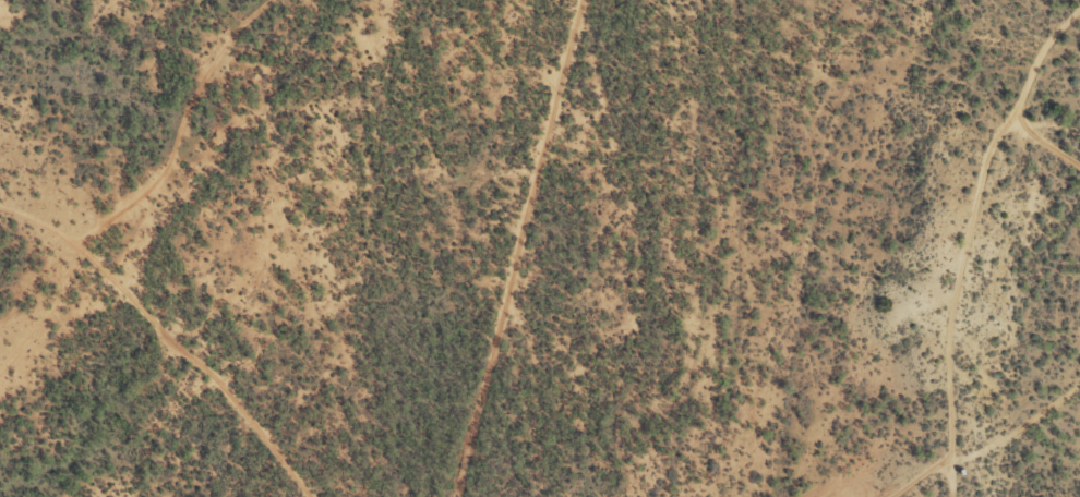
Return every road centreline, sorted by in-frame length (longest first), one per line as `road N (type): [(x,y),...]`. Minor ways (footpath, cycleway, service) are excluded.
road 1 (residential): [(1079,3),(1010,114),(956,252),(890,496)]

